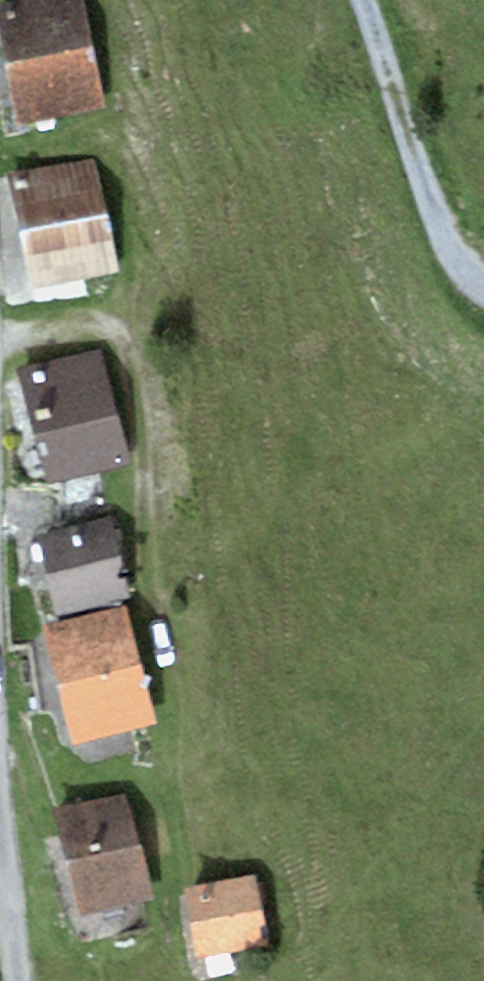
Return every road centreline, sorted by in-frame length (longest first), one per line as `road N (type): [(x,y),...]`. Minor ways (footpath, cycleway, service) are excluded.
road 1 (track): [(0,333),(97,327),(123,348),(148,583),(161,619)]
road 2 (track): [(357,0),(438,224),(462,264),(483,282)]
road 3 (unclassified): [(20,980),(0,809)]

